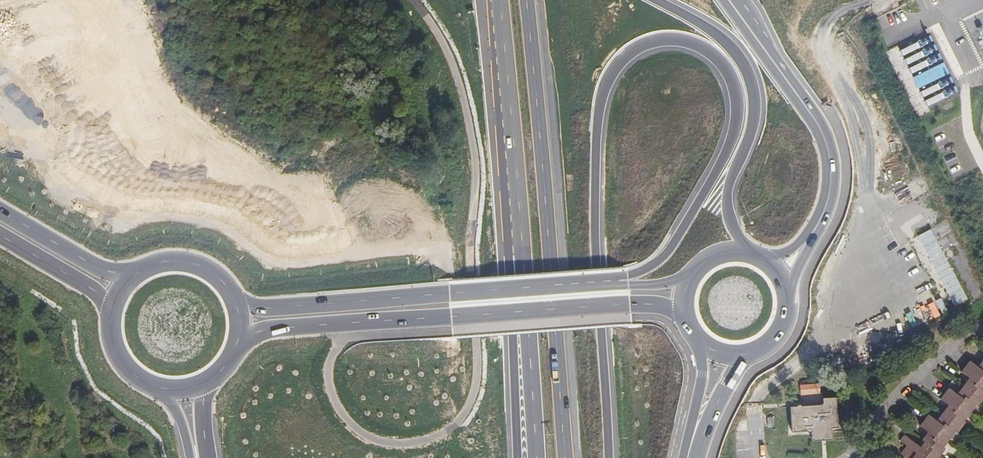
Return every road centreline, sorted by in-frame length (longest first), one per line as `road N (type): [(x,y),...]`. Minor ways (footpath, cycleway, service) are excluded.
road 1 (trunk): [(607,457),(595,251),(605,81),(622,57),(674,39),(707,49),(726,66),(739,104),(734,131),(671,247),(628,280)]
road 2 (trunk): [(498,0),(536,457)]
road 3 (trunk): [(567,457),(529,0)]
road 4 (trunk): [(486,0),(516,457)]
road 5 (primary): [(238,338),(296,326),(679,307)]
road 6 (primary): [(628,280),(236,305)]
road 7 (trunk): [(749,255),(726,209),(753,125),(753,77),(737,46),(662,0)]
road 8 (primary): [(773,272),(820,222),(832,185),(820,125),(771,57)]
road 9 (primary): [(132,280),(0,211)]
road 10 (primary): [(0,235),(116,305)]
road 11 (primary): [(236,305),(219,279),(191,264),(159,264),(132,280)]

